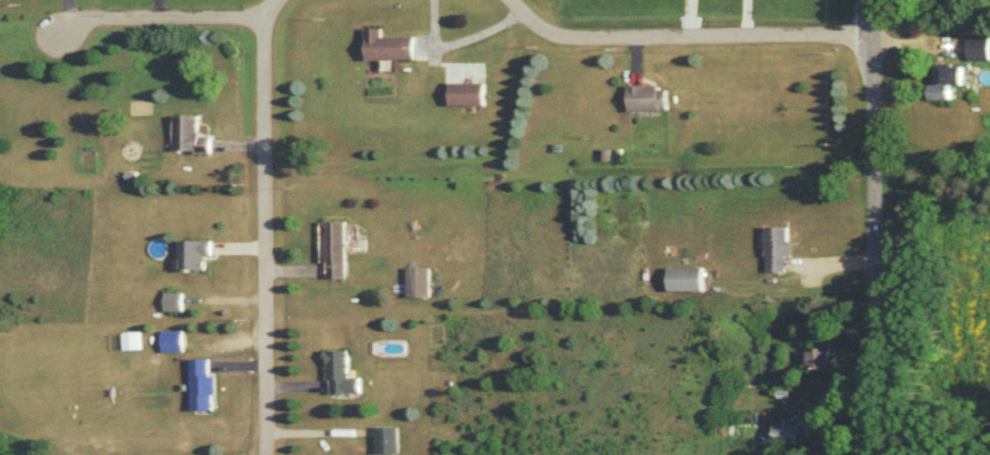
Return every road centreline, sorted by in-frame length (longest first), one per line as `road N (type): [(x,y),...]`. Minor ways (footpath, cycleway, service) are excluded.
road 1 (residential): [(277,0),(265,19),(269,454)]
road 2 (tertiary): [(875,454),(872,0)]
road 3 (residential): [(872,40),(565,39),(509,0)]
road 4 (residential): [(265,19),(100,20),(57,35)]

